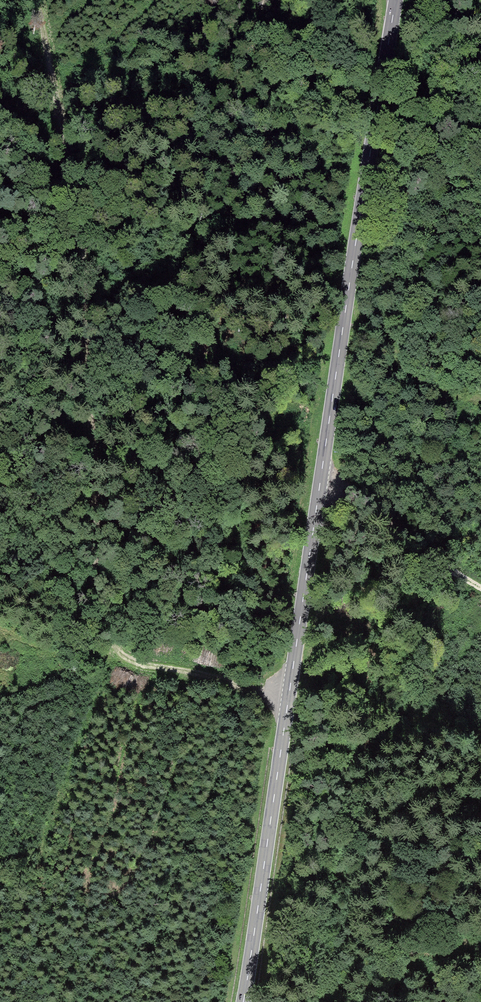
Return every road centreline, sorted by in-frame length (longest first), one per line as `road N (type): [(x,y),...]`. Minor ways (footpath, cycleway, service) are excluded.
road 1 (primary): [(243,1001),(395,0)]
road 2 (track): [(289,694),(163,666),(130,653),(105,623),(79,229),(37,0)]
road 3 (track): [(480,587),(419,551),(360,496),(321,477)]

